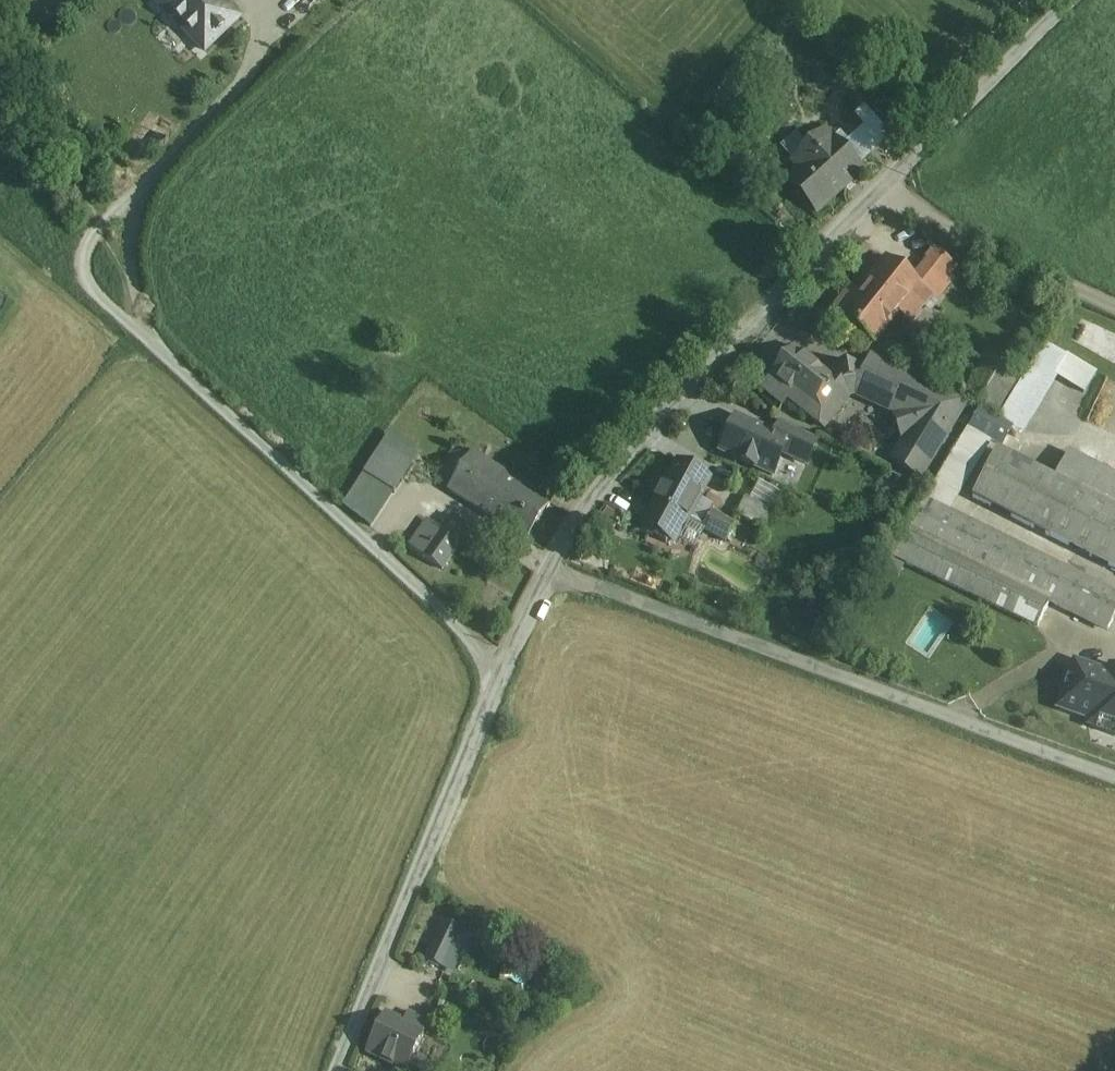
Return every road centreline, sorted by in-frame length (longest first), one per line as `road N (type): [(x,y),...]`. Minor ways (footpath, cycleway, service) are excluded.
road 1 (residential): [(1075,0),(765,306),(620,471),(552,569),(504,673)]
road 2 (residential): [(135,329),(504,673)]
road 3 (residential): [(504,673),(340,1070)]

